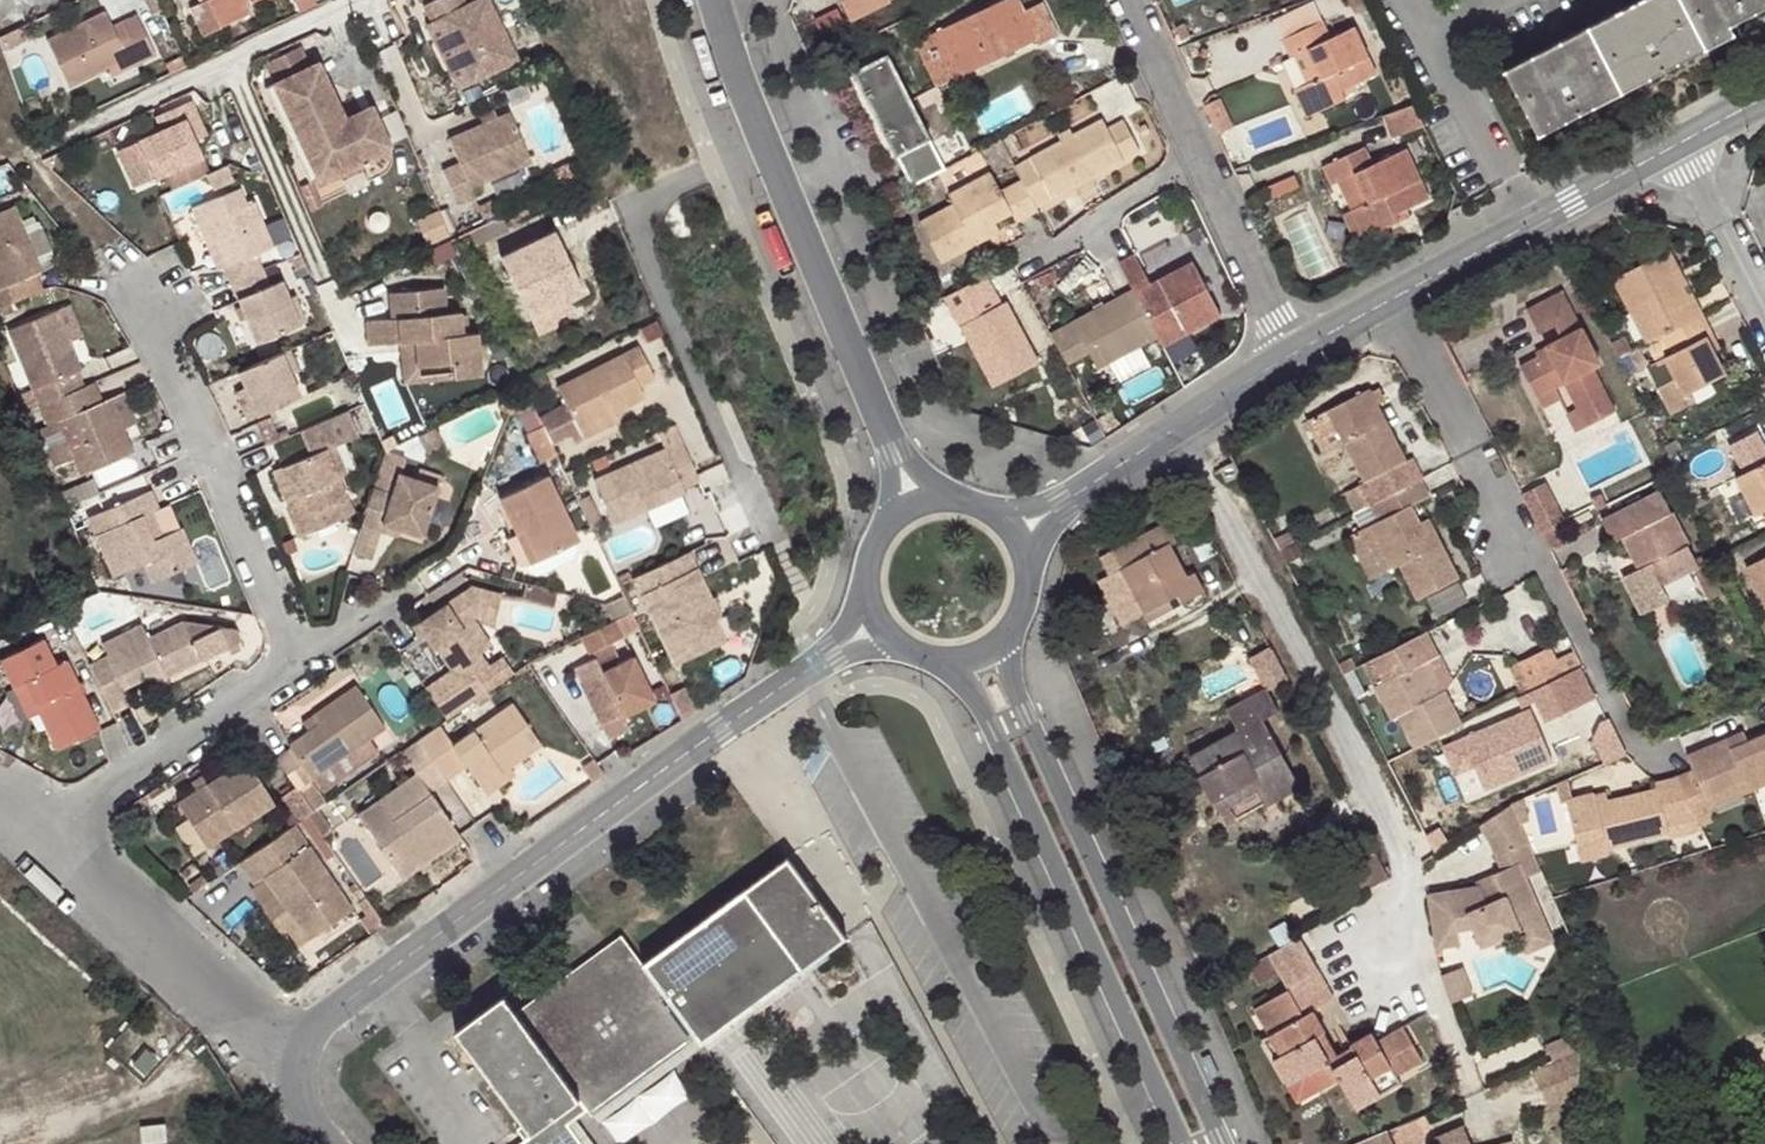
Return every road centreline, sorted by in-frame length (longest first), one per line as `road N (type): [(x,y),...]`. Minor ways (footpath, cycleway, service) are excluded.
road 1 (unclassified): [(838,647),(275,1054)]
road 2 (residential): [(1388,950),(1406,853),(1177,425)]
road 3 (tertiary): [(1221,1143),(1026,712),(1013,632)]
road 4 (tertiary): [(940,661),(993,728),(1181,1143)]
road 5 (residential): [(1395,301),(1645,758)]
road 6 (residential): [(766,521),(733,462),(641,237),(655,200),(673,186),(771,155)]
road 7 (residential): [(144,301),(301,658)]
road 8 (unclassified): [(1686,142),(1395,301)]
road 9 (tertiary): [(895,454),(771,155)]
road 10 (residential): [(301,658),(37,841)]
road 11 (residential): [(37,841),(275,1054)]
road 12 (residential): [(130,109),(344,0)]
road 13 (residential): [(1200,162),(1290,359)]
road 14 (residential): [(1200,162),(1023,261)]
road 15 (residential): [(1127,0),(1200,162)]
road 16 (residential): [(1764,298),(1686,142)]
road 17 (residential): [(301,658),(451,572)]
road 18 (tertiary): [(771,155),(714,0)]
road 19 (unclassified): [(1177,425),(1060,502)]
road 20 (unclassified): [(1290,359),(1177,425)]

